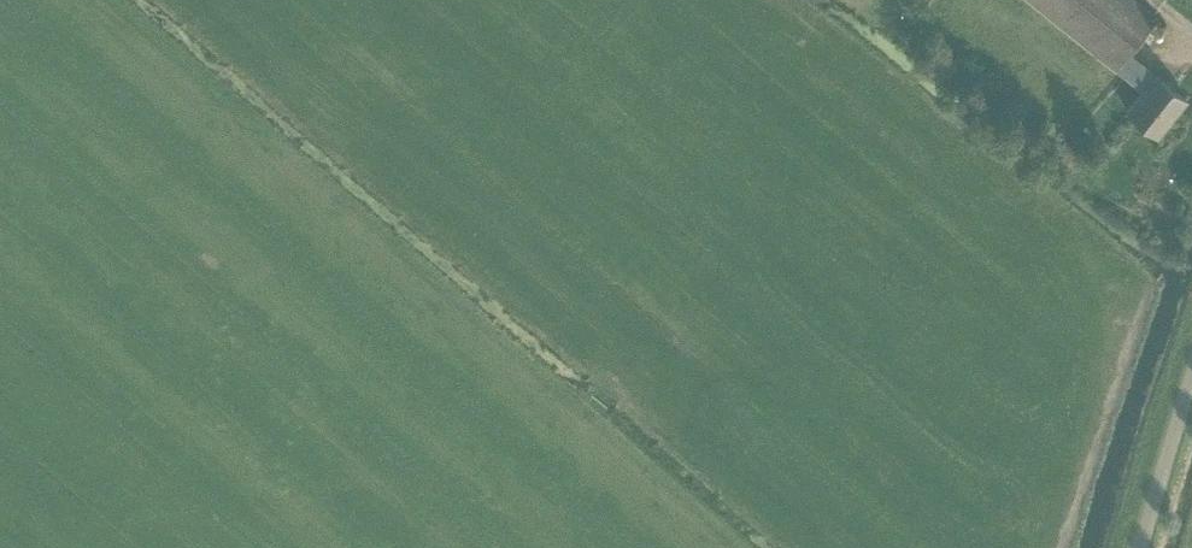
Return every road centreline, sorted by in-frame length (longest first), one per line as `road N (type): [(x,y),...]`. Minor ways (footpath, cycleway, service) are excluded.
road 1 (unclassified): [(1128,547),(1191,367)]

